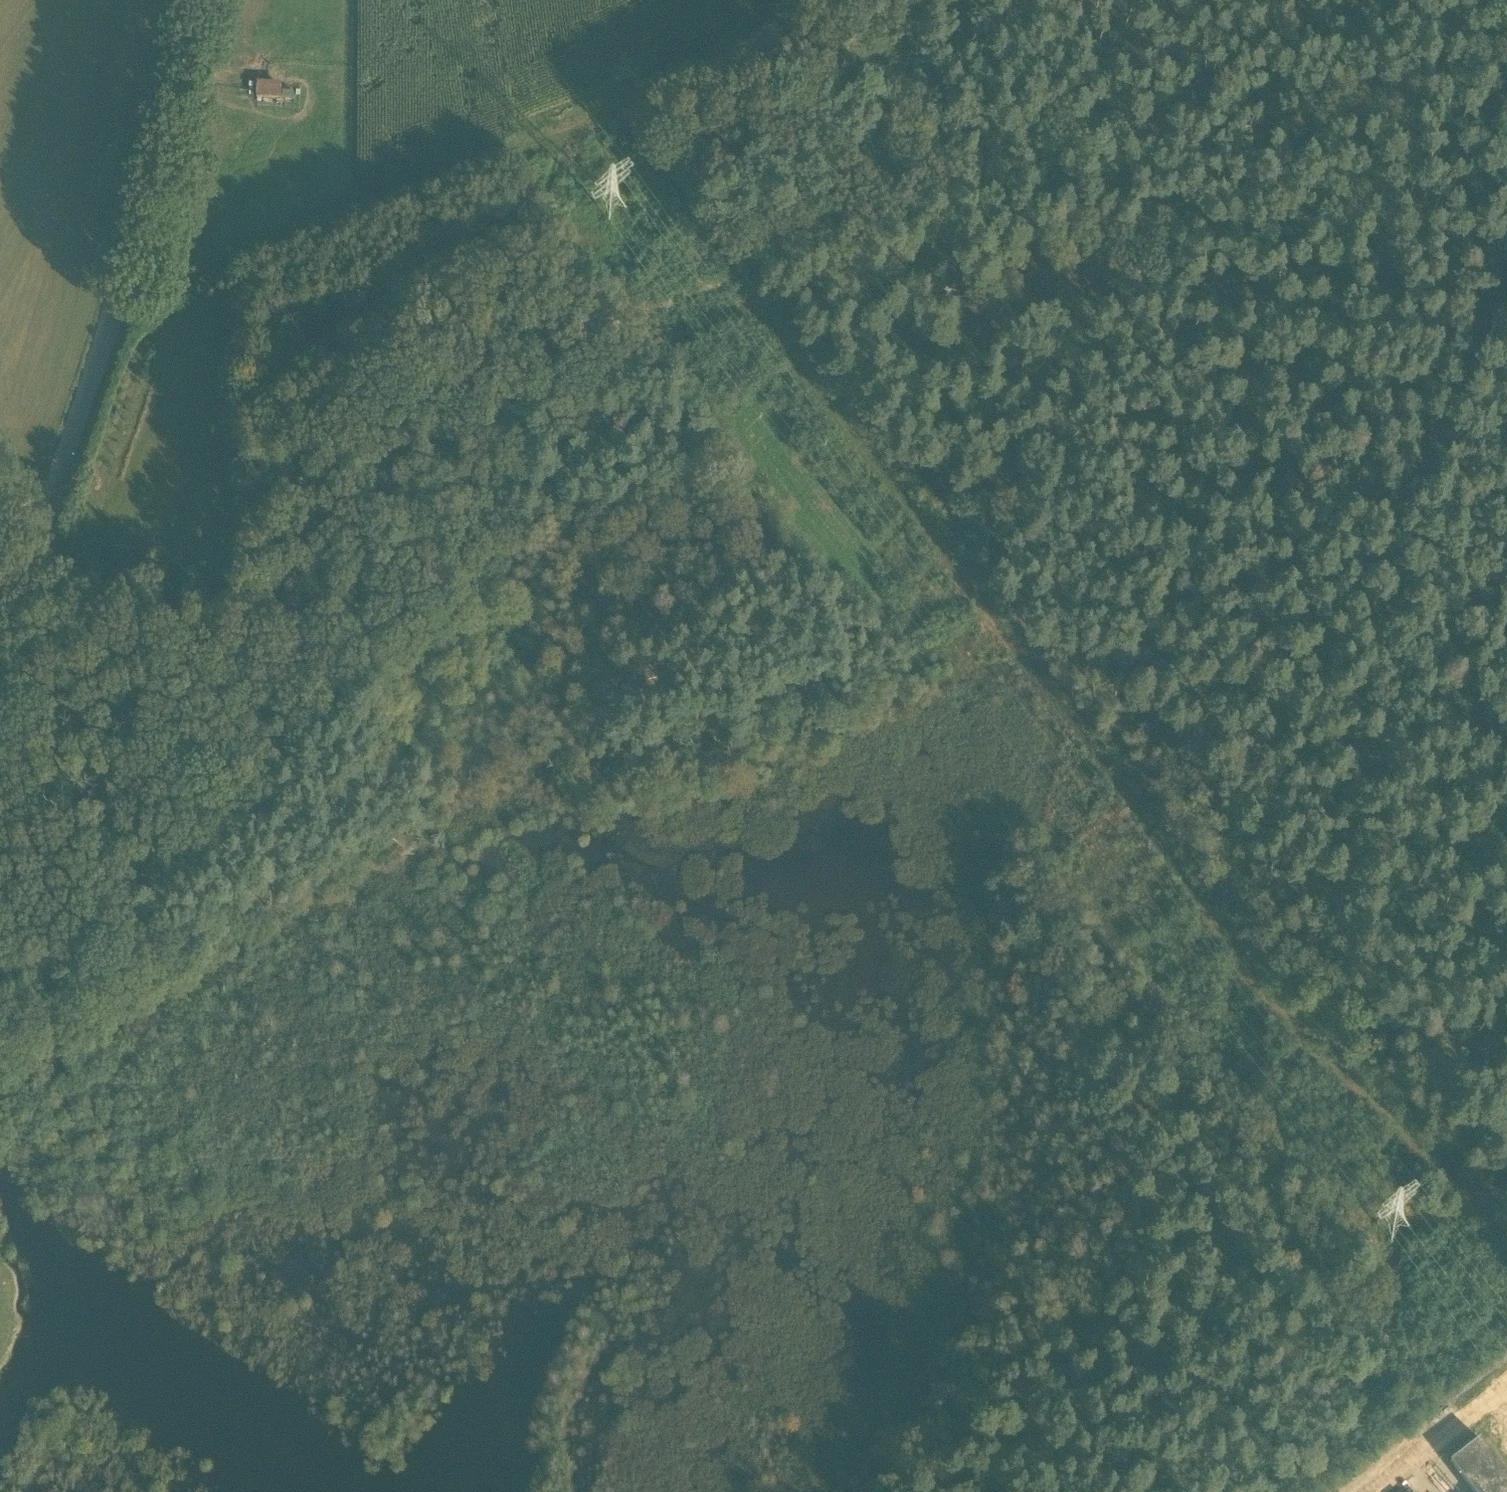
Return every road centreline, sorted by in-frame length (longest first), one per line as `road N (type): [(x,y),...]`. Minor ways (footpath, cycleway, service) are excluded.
road 1 (track): [(0,1027),(60,1018),(89,1004),(494,510),(624,379),(928,166)]
road 2 (track): [(114,310),(694,91),(835,0)]
road 3 (tertiary): [(0,613),(32,546),(114,310),(188,0)]
road 4 (track): [(928,166),(1267,148),(1506,57)]
road 5 (track): [(1506,323),(1378,763)]
road 6 (track): [(1292,1053),(1158,1491)]
road 7 (track): [(1378,763),(1297,1033)]
road 8 (track): [(1292,1053),(1480,1214)]
road 9 (track): [(1410,651),(1506,729)]

